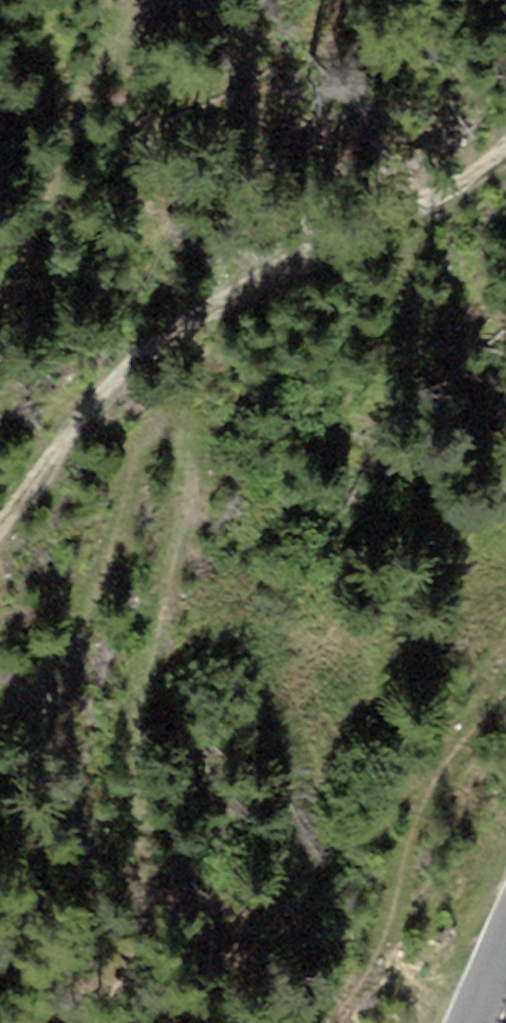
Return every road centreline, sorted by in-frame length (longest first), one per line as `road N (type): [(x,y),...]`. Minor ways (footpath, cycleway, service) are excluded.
road 1 (track): [(0,935),(21,917),(48,861),(65,637),(168,414),(195,427),(198,481),(136,716),(142,942),(84,1022)]
road 2 (track): [(505,150),(449,193),(284,268),(162,340),(96,396),(0,523)]
road 3 (track): [(341,1022),(396,913),(428,779),(483,695),(505,678)]
road 4 (track): [(116,0),(0,326)]

